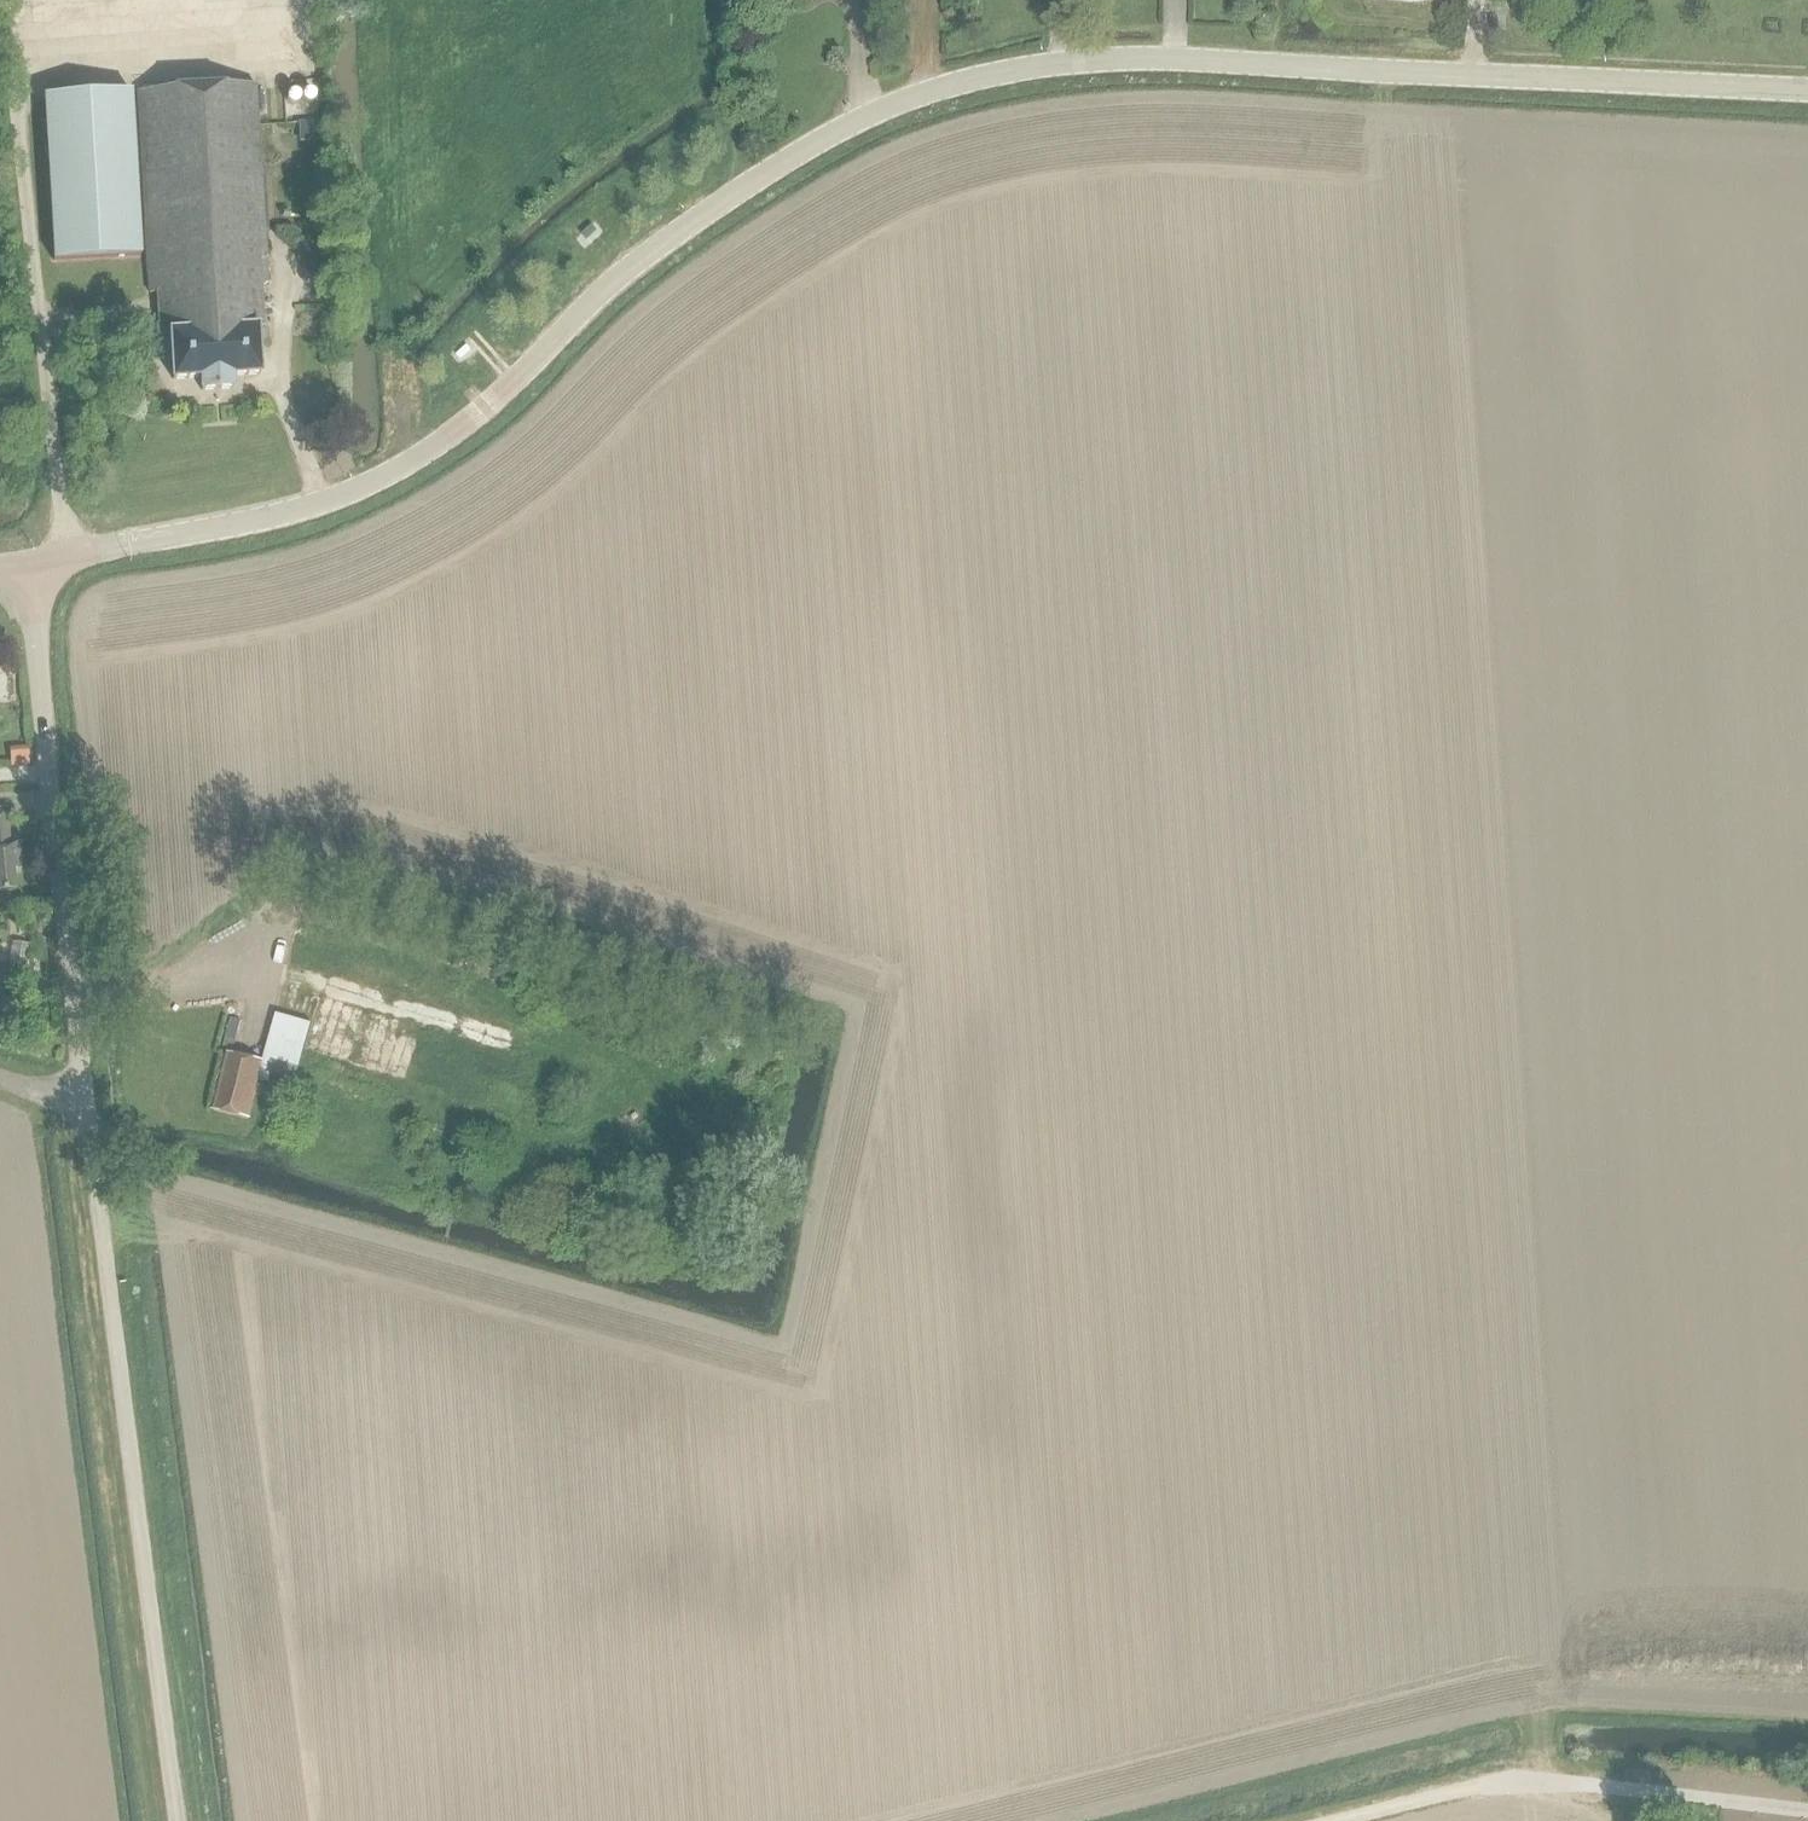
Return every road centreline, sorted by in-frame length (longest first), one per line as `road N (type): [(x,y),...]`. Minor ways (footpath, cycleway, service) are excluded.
road 1 (tertiary): [(26,568),(284,515),(381,481),(484,409),(618,278),(746,189),(929,95),(1061,67),(1169,63),(1807,96)]
road 2 (unclassified): [(177,1820),(82,1101),(26,568)]
road 3 (unclassified): [(1364,1820),(1516,1783),(1807,1814)]

